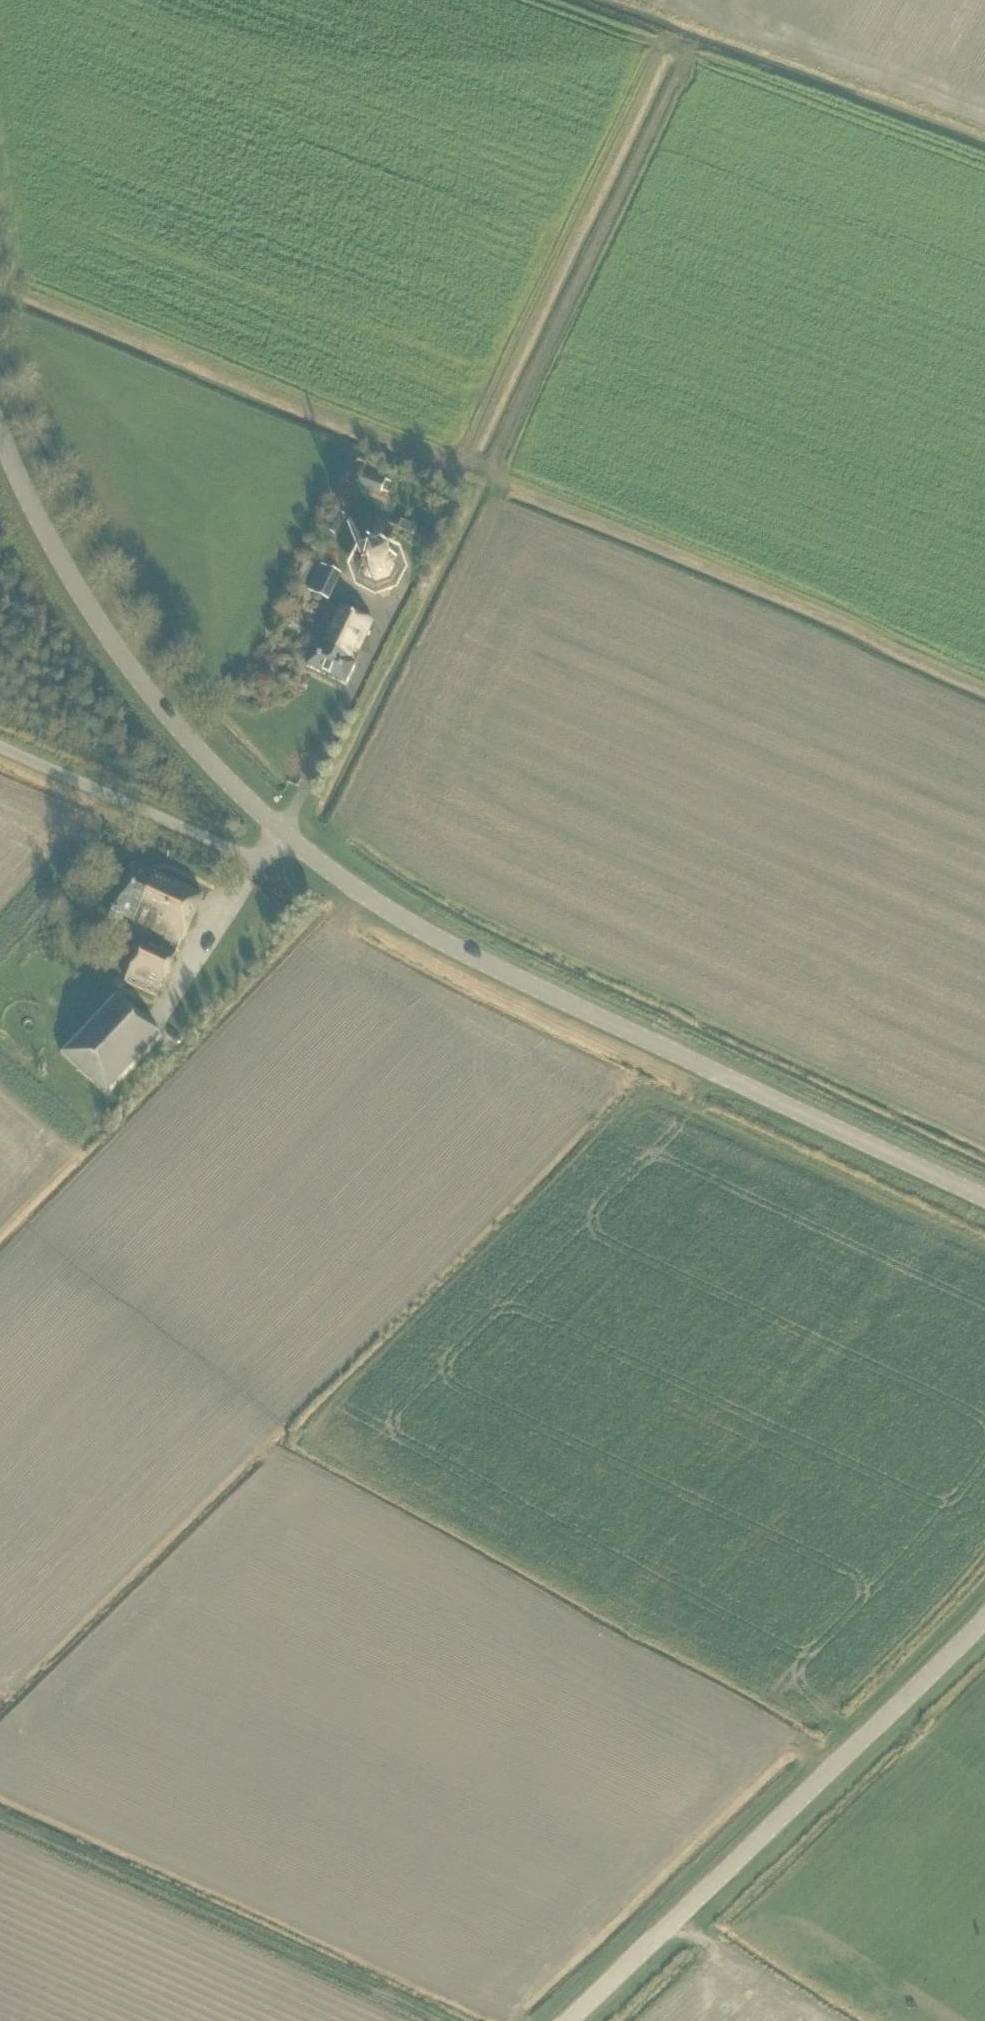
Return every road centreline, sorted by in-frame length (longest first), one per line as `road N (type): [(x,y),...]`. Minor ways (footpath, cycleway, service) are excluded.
road 1 (tertiary): [(984,1199),(435,939),(292,839)]
road 2 (tertiary): [(571,2020),(984,1621)]
road 3 (tertiary): [(292,839),(176,727),(107,636),(0,431)]
road 4 (unclassified): [(292,839),(260,860),(0,748)]

